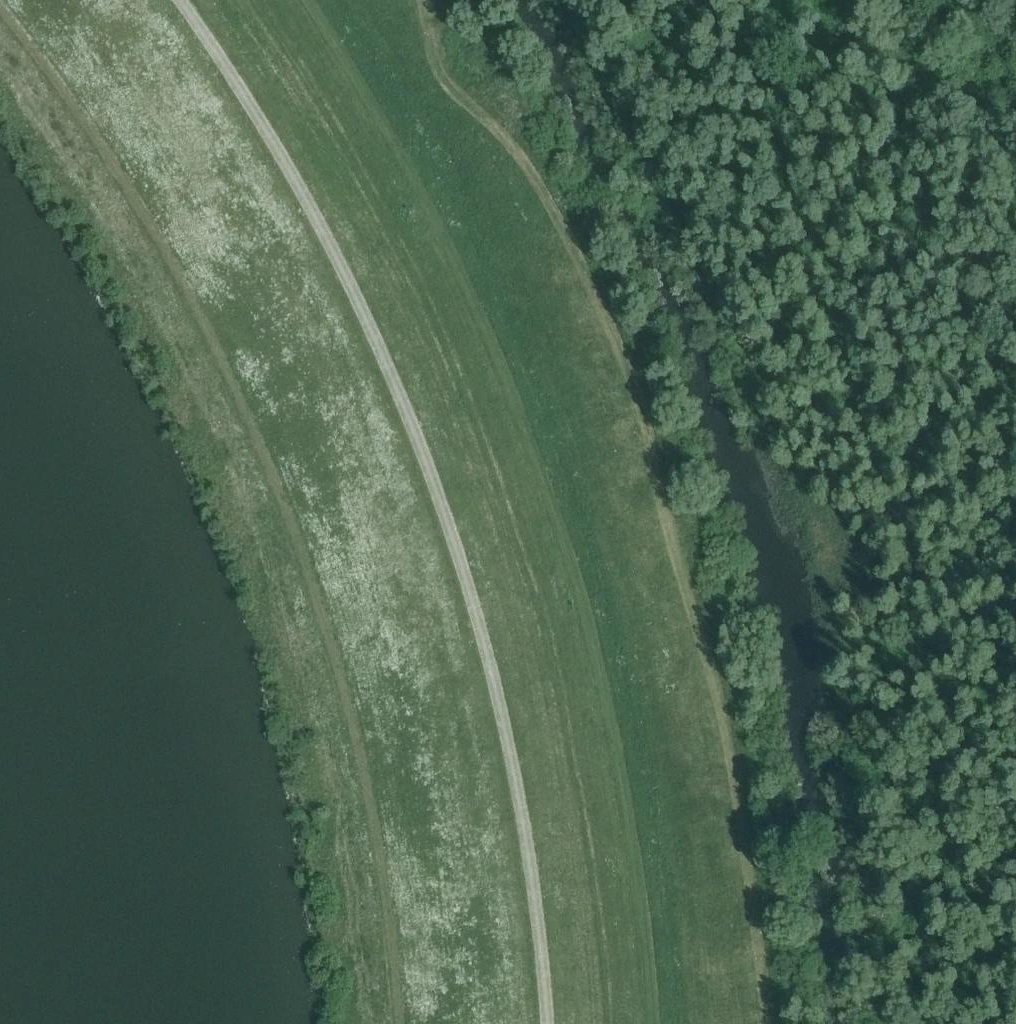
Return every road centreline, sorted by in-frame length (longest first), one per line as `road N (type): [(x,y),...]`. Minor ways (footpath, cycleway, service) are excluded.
road 1 (track): [(177,0),(306,200),(412,413),(500,694),(550,1023)]

